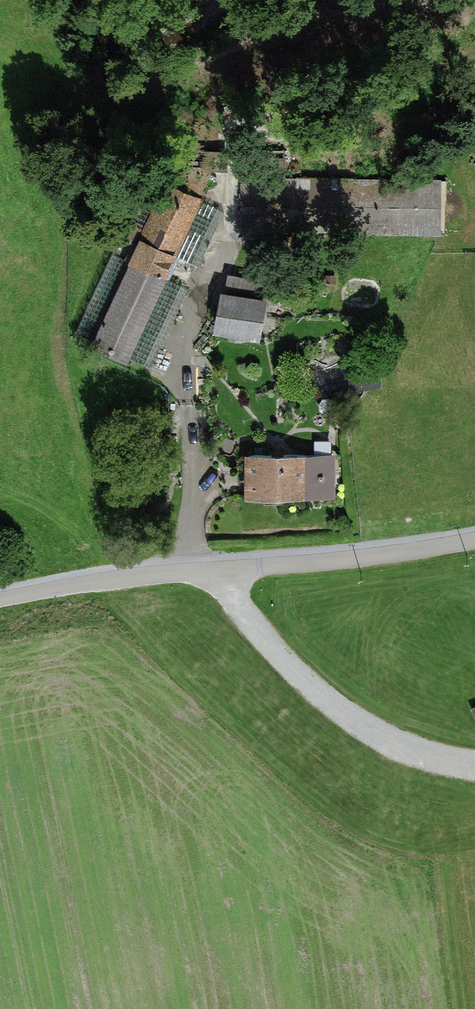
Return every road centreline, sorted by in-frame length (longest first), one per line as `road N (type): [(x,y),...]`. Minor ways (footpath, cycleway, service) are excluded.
road 1 (unclassified): [(0,596),(474,537)]
road 2 (track): [(228,175),(221,248),(184,344),(200,569)]
road 3 (track): [(474,769),(407,757),(363,728),(200,569)]

